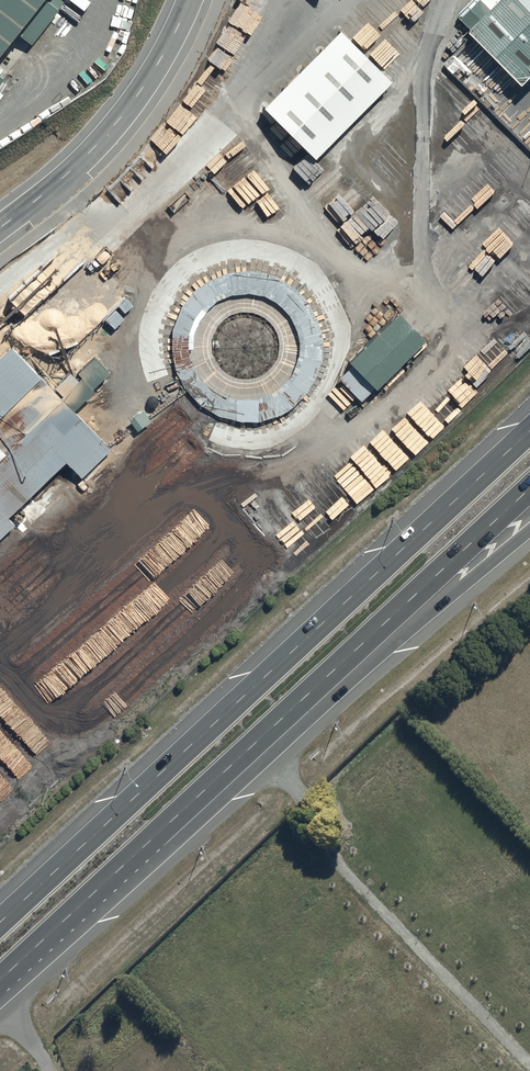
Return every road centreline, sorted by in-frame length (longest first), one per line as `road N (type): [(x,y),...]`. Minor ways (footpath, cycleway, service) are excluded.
road 1 (trunk): [(0,922),(529,429)]
road 2 (trunk): [(529,488),(99,888)]
road 3 (trunk): [(529,529),(99,888)]
road 4 (tertiary): [(187,0),(150,76),(114,125),(0,227)]
road 5 (trunk): [(99,888),(0,979)]

